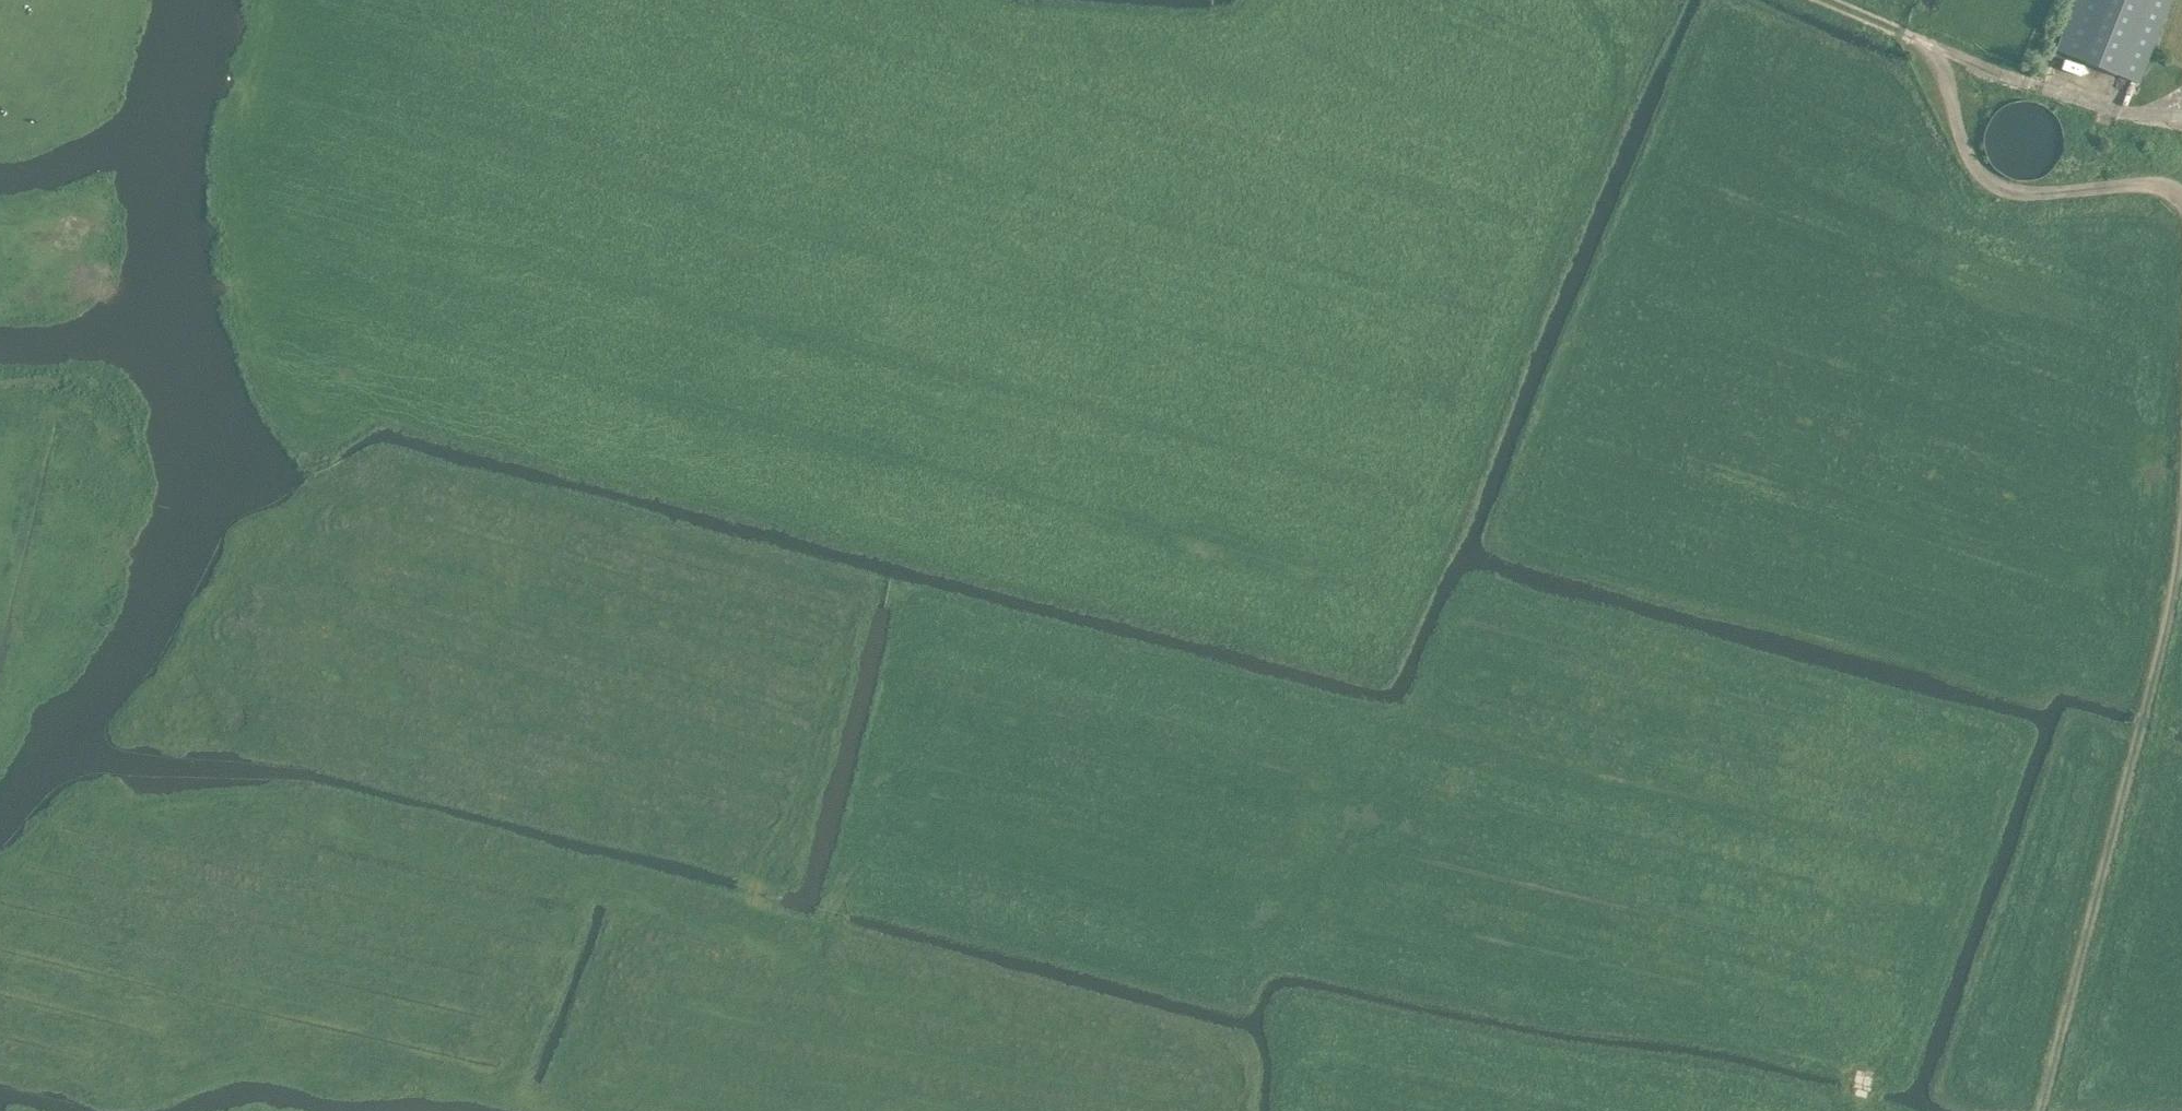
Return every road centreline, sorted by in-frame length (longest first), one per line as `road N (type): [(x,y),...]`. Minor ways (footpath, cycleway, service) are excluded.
road 1 (track): [(2181,522),(2179,576),(2040,1110)]
road 2 (track): [(2181,187),(2018,191),(1989,182),(1934,68),(1905,34)]
road 3 (track): [(1905,34),(2010,78),(2181,116)]

